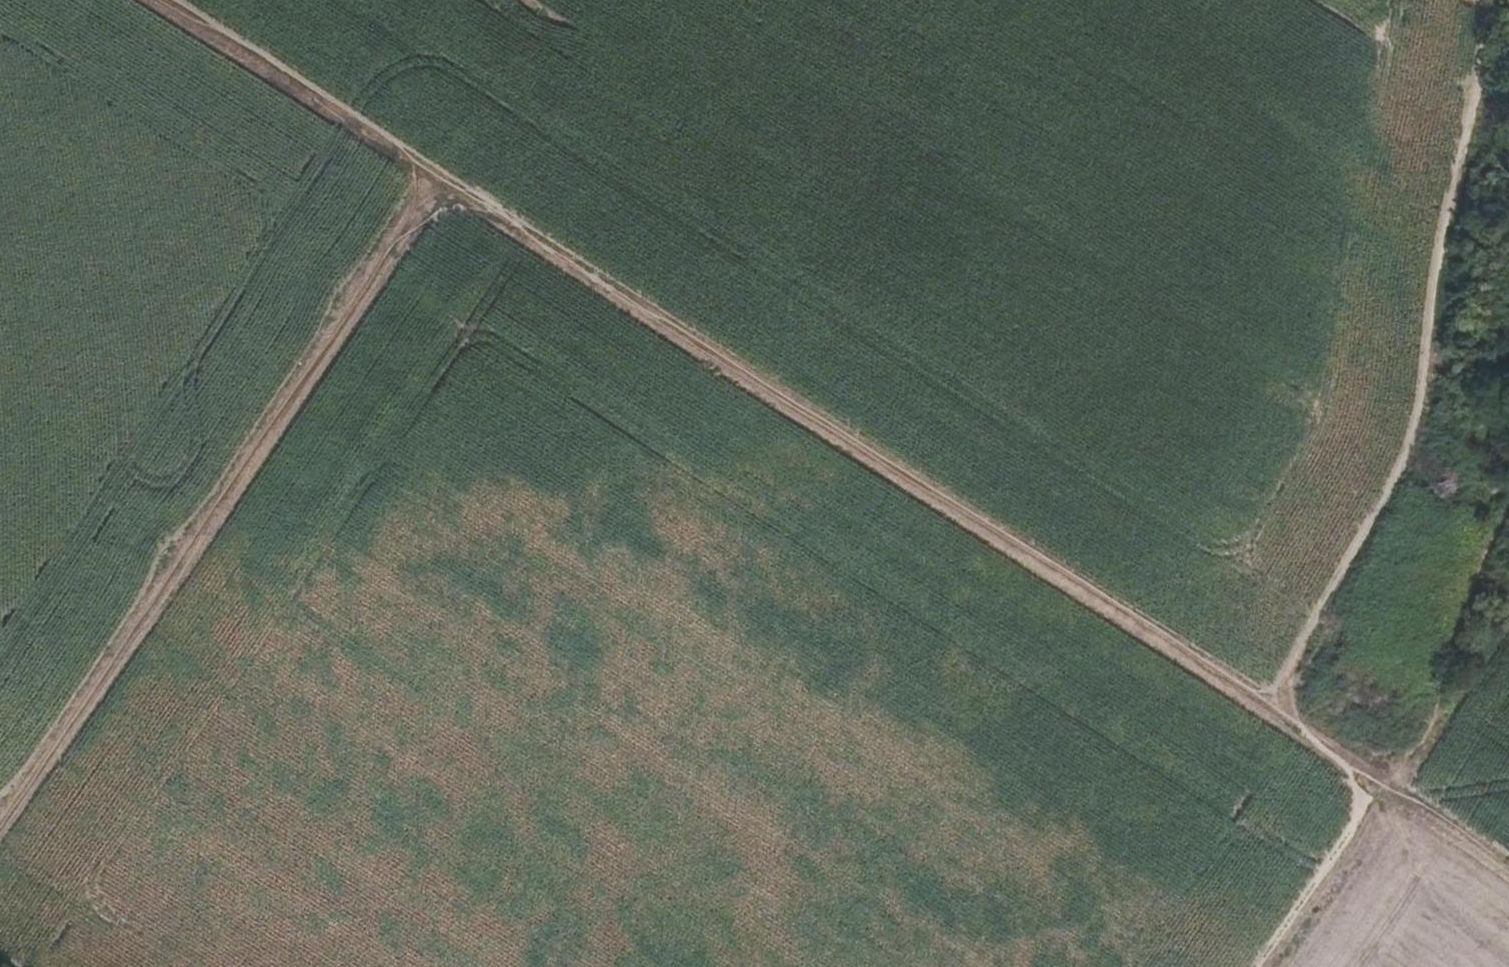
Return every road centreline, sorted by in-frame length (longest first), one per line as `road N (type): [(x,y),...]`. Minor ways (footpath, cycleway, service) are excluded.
road 1 (track): [(145,0),(1389,786)]
road 2 (track): [(0,824),(434,182)]
road 3 (track): [(1263,966),(1389,786)]
road 4 (track): [(1389,786),(1508,862)]

